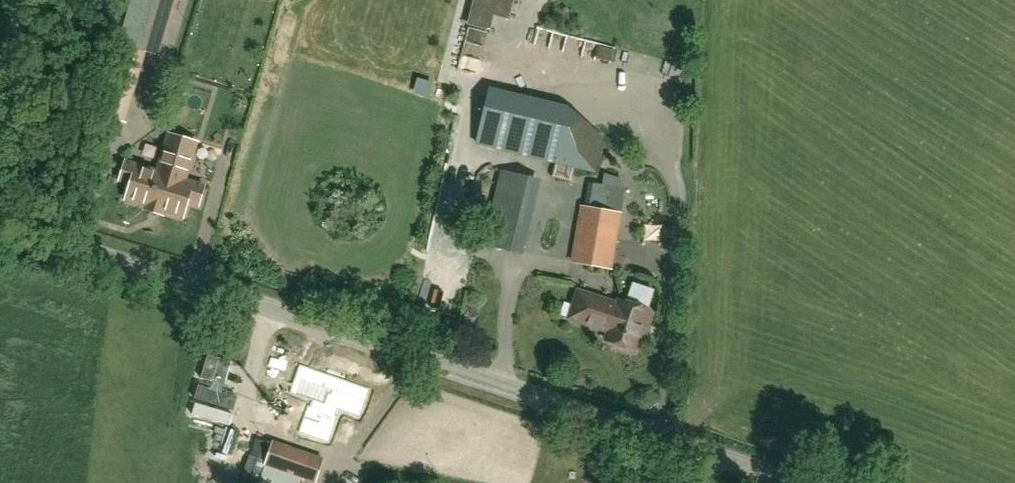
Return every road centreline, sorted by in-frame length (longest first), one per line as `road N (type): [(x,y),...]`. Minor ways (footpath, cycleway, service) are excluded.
road 1 (unclassified): [(803,482),(0,229)]

